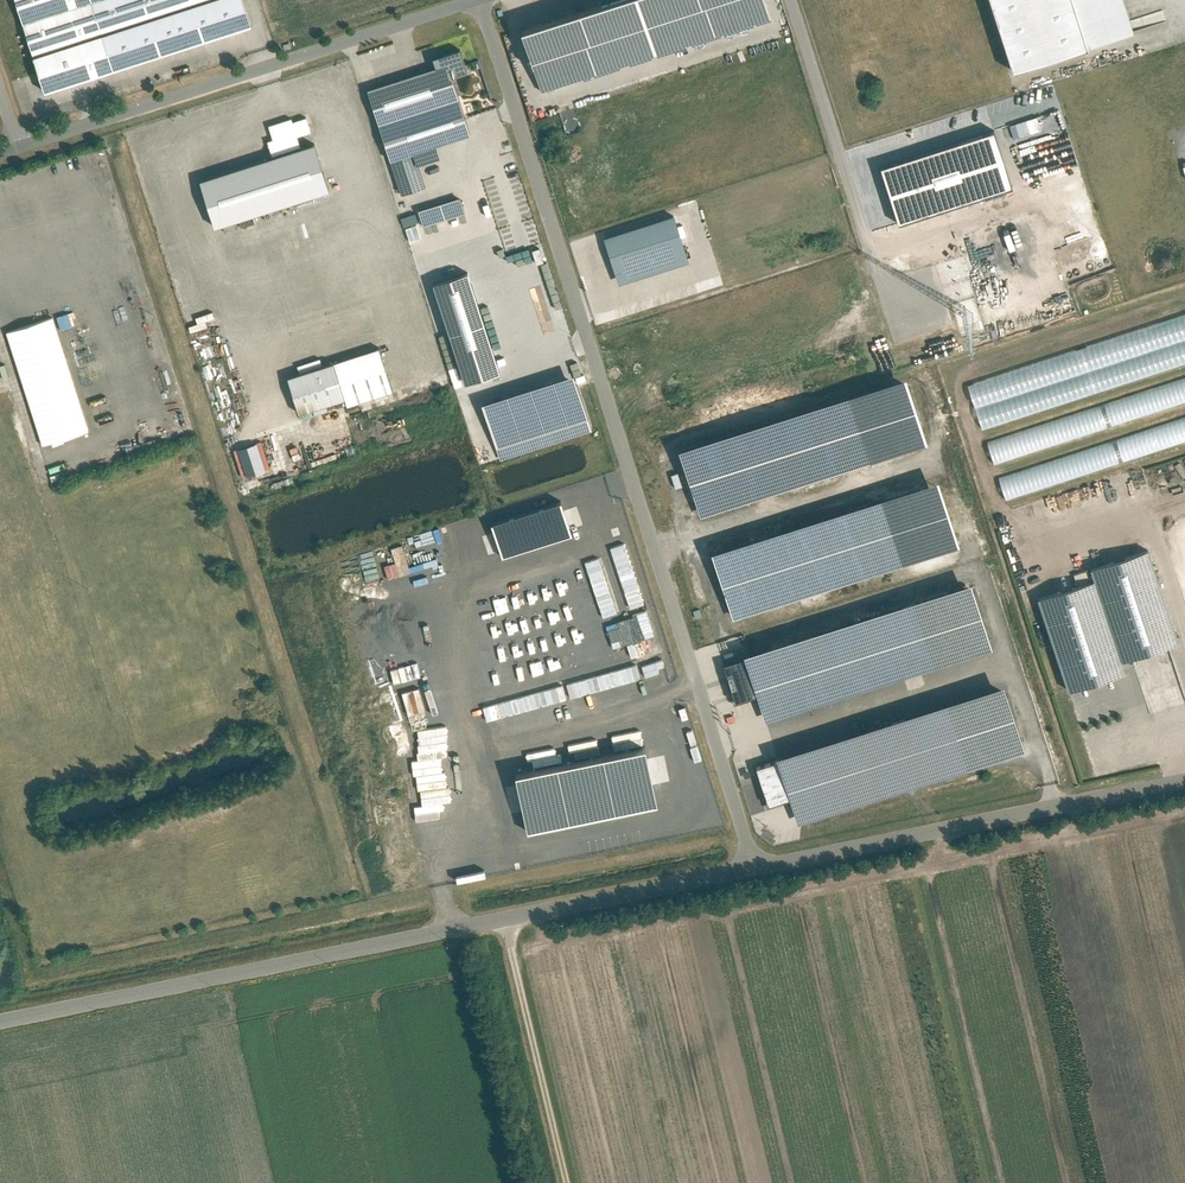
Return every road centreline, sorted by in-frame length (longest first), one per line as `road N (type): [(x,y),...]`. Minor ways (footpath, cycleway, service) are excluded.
road 1 (residential): [(479,0),(773,866)]
road 2 (residential): [(773,866),(0,1022)]
road 3 (residential): [(476,0),(18,147)]
road 4 (residential): [(1184,780),(773,866)]
road 5 (residential): [(790,0),(878,272),(923,302)]
road 6 (track): [(572,1182),(511,920)]

